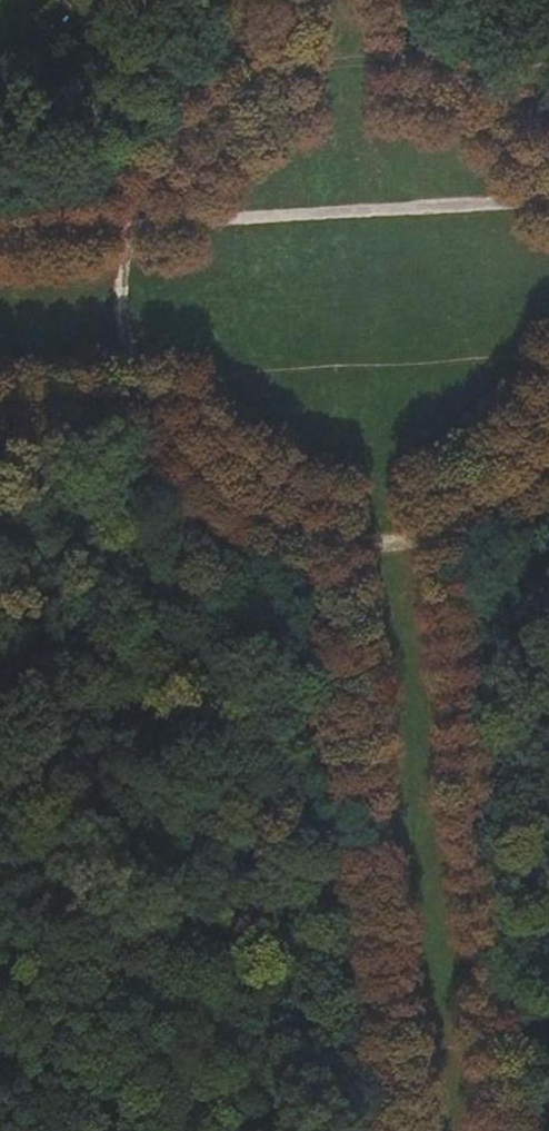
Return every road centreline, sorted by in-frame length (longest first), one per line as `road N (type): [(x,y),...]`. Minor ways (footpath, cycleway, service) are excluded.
road 1 (track): [(300,74),(247,97),(202,131),(166,176),(142,228),(132,281),(135,336),(150,388),(191,453),(252,501),(325,527),(391,529),(455,512)]
road 2 (track): [(509,1130),(455,512)]
road 3 (track): [(325,527),(383,1130)]
road 4 (track): [(0,234),(548,195)]
road 5 (track): [(548,156),(507,113),(459,85),(405,68),(300,74)]
road 6 (track): [(150,388),(0,400)]

